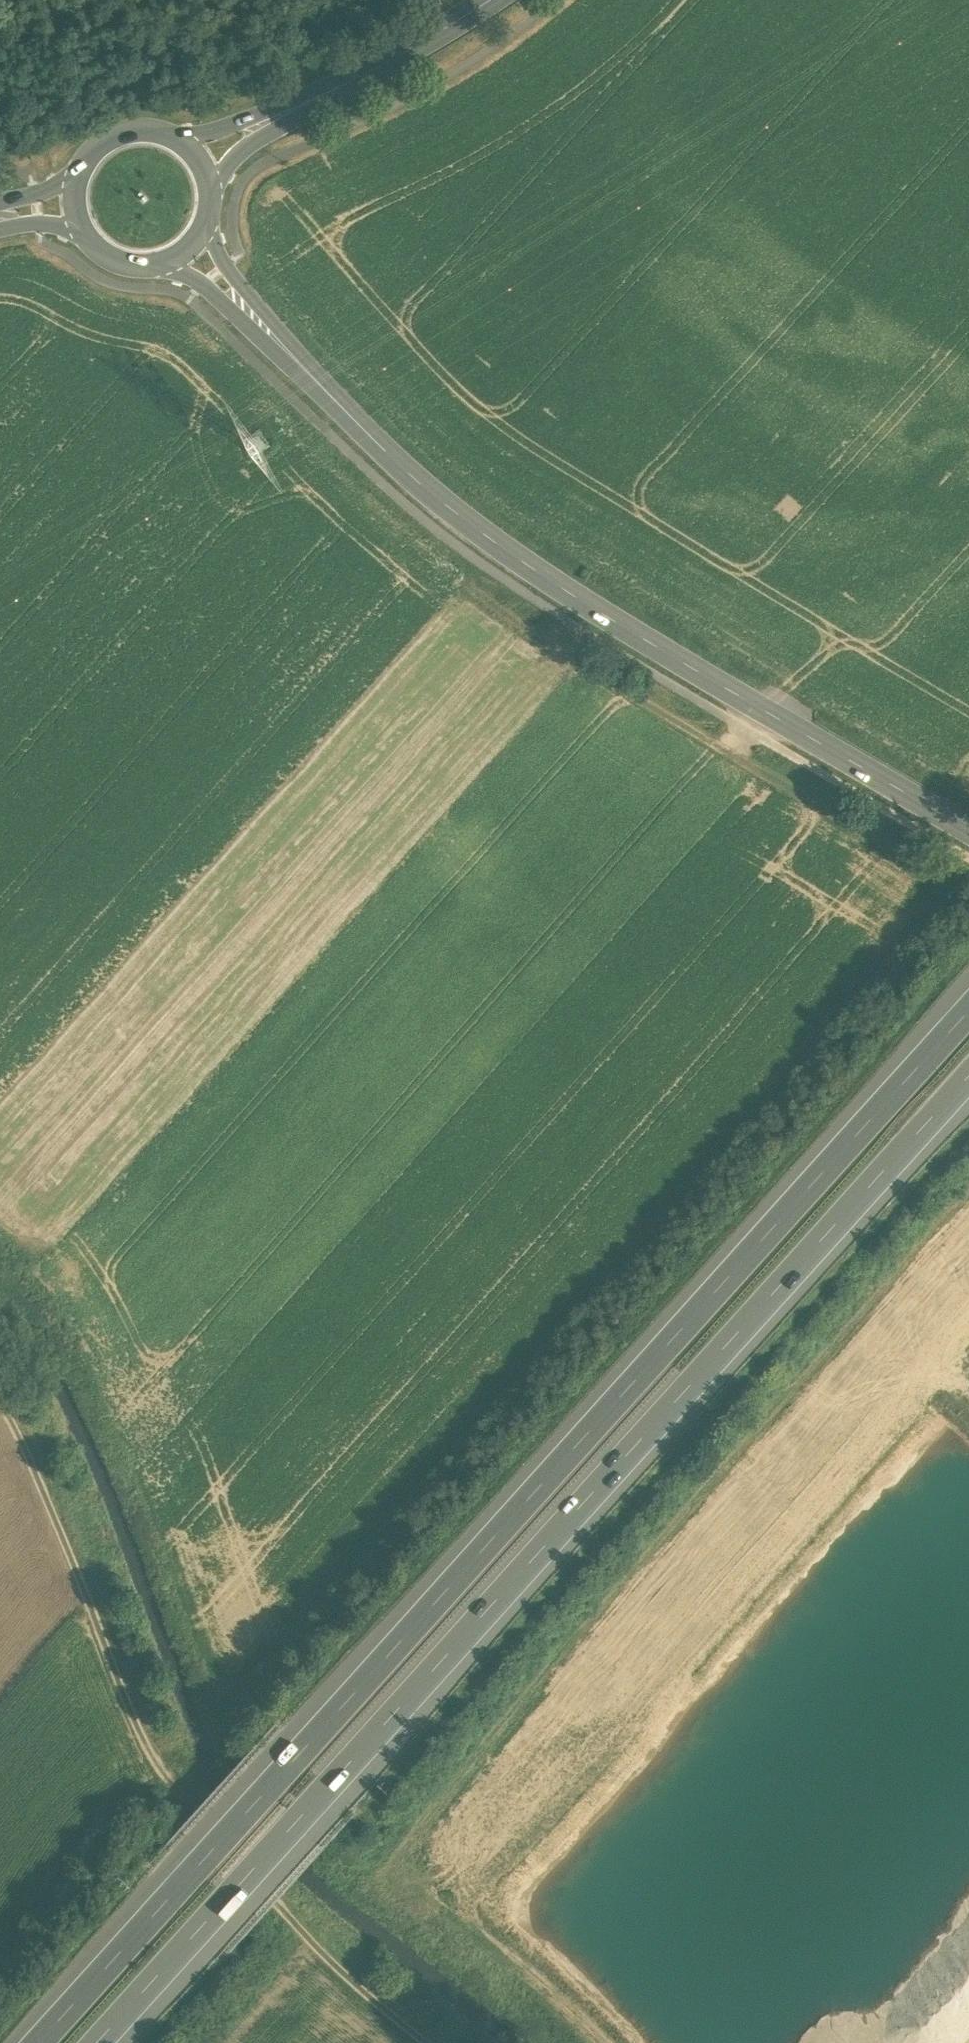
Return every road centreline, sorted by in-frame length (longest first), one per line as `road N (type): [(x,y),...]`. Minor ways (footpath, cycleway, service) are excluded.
road 1 (motorway): [(968,1009),(35,2042)]
road 2 (motorway): [(94,2042),(968,1074)]
road 3 (track): [(968,1213),(761,1433),(407,1845)]
road 4 (secondary): [(968,832),(538,572),(414,478),(307,371)]
road 5 (track): [(215,1833),(172,1776),(107,1602),(0,1400)]
road 6 (track): [(215,1833),(320,1950),(426,2042)]
road 7 (secondary): [(304,105),(488,0)]
road 8 (secondary): [(307,371),(205,230)]
road 9 (secondary): [(173,260),(307,371)]
road 10 (secondary): [(185,141),(144,128),(122,131),(87,157),(77,177)]
road 11 (secondary): [(304,105),(185,141)]
road 12 (secondary): [(212,184),(245,147),(304,105)]

